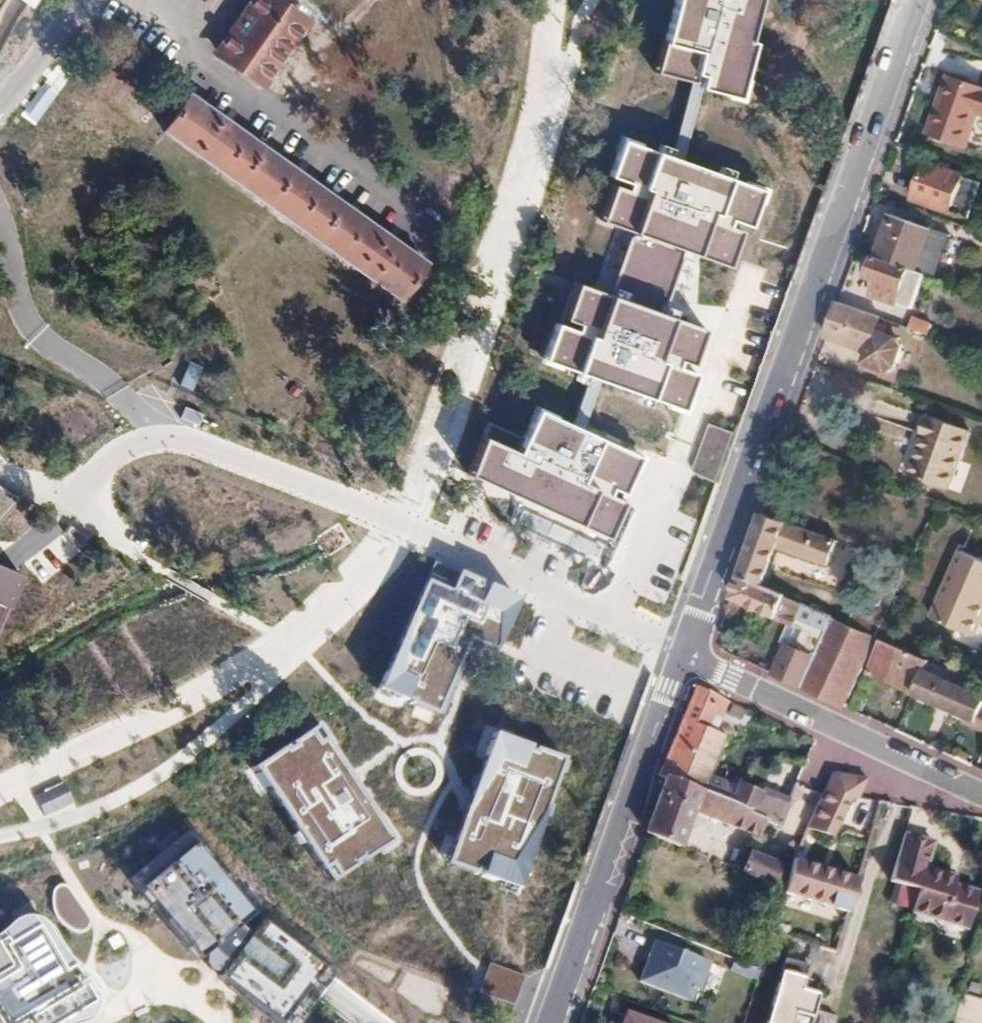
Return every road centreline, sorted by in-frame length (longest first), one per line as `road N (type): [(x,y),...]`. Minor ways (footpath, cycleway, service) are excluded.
road 1 (tertiary): [(922,0),(683,656)]
road 2 (tertiary): [(683,656),(556,1022)]
road 3 (residential): [(981,790),(683,656)]

